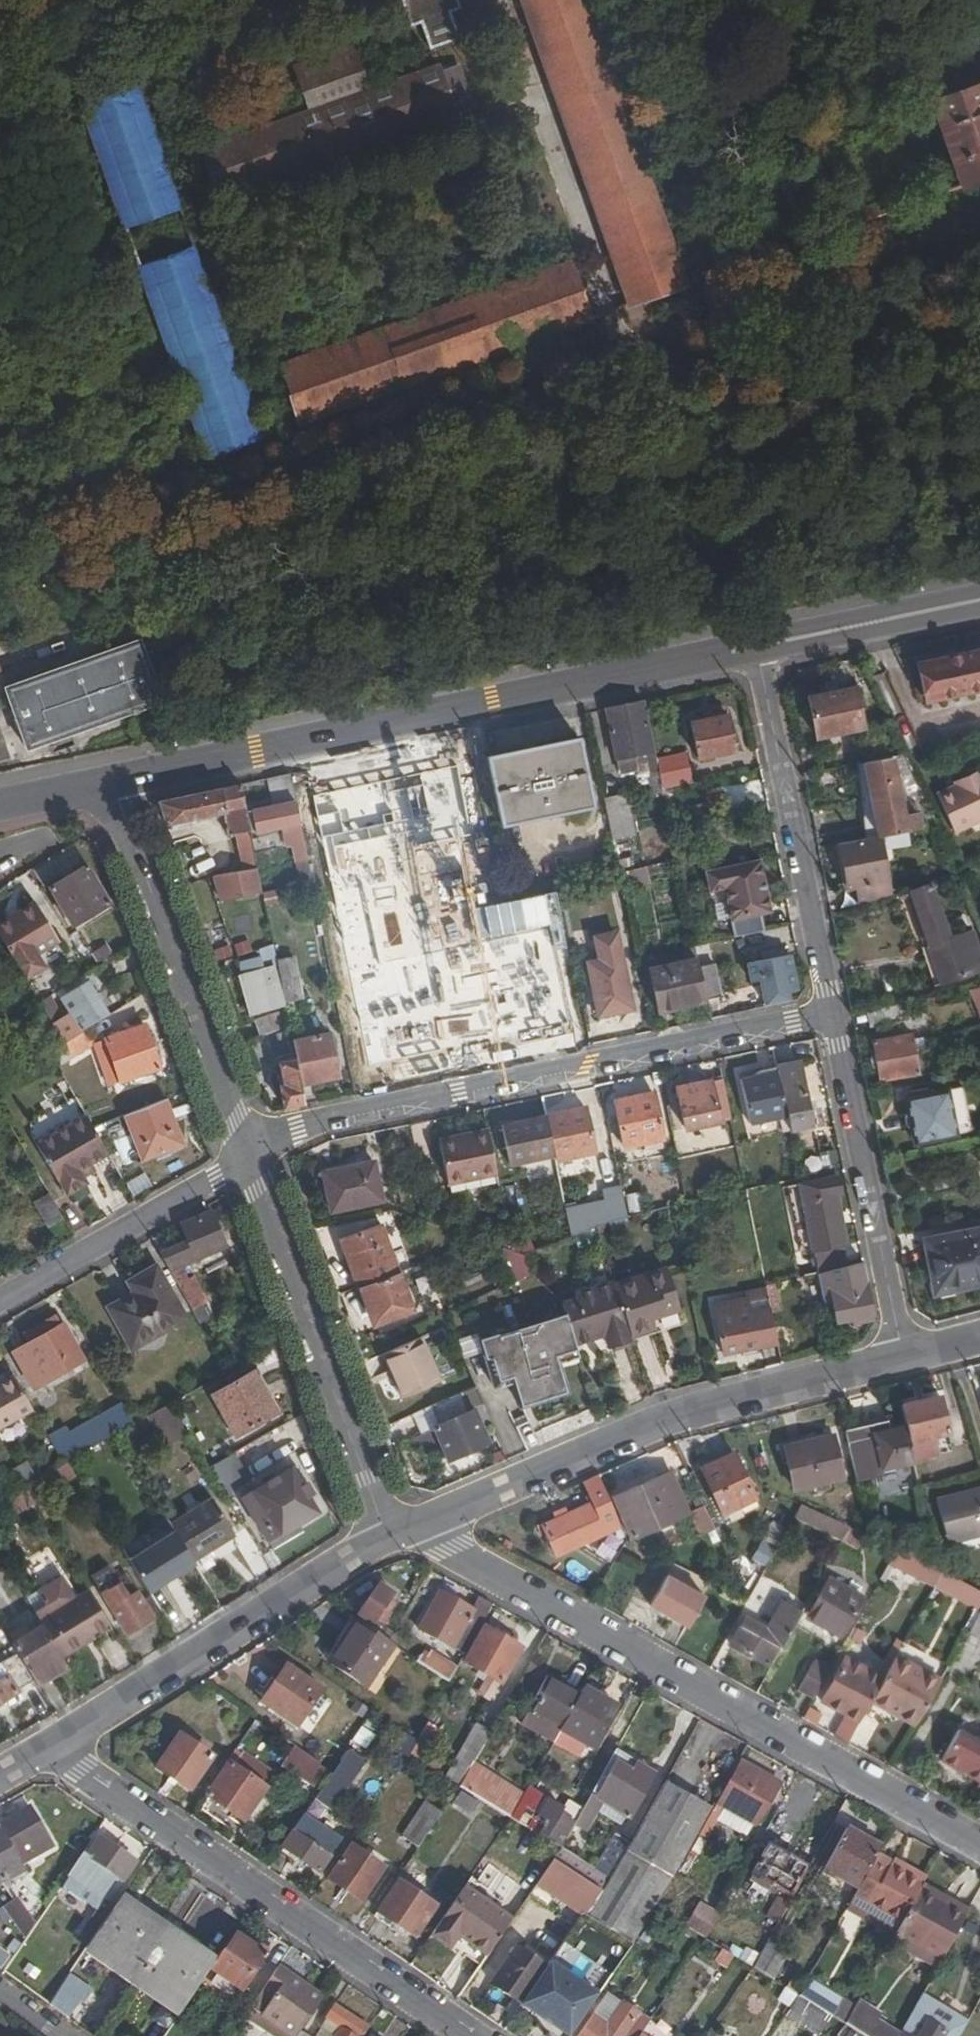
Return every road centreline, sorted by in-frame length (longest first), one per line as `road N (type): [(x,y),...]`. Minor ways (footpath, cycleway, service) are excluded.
road 1 (secondary): [(758,647),(112,781)]
road 2 (residential): [(979,1847),(407,1525)]
road 3 (residential): [(244,1157),(297,1129),(834,1013)]
road 4 (tertiary): [(903,1357),(638,1430),(407,1525)]
road 5 (residential): [(48,1750),(467,2035)]
road 6 (residential): [(244,1157),(383,1533)]
road 7 (tertiary): [(383,1533),(48,1750)]
road 8 (residential): [(112,781),(244,1157)]
road 9 (residential): [(758,647),(834,1013)]
road 10 (residential): [(834,1013),(903,1357)]
road 11 (residential): [(0,1301),(244,1157)]
road 12 (secondary): [(979,601),(758,647)]

